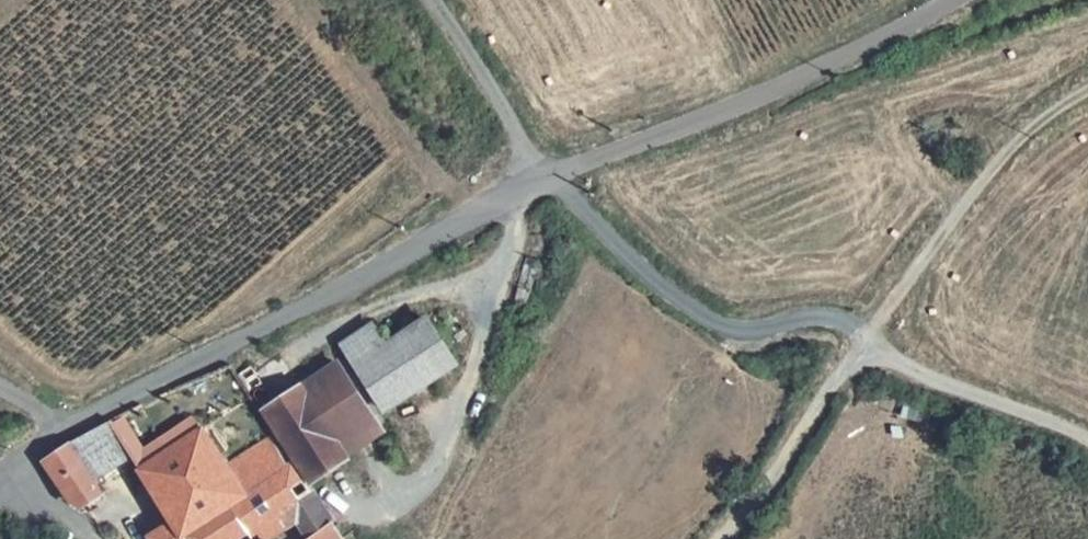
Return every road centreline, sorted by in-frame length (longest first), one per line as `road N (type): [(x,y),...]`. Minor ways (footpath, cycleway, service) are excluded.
road 1 (unclassified): [(949,0),(828,67),(548,175),(4,469)]
road 2 (track): [(1087,435),(930,376),(833,319),(793,317),(754,329),(708,320),(646,273),(548,175),(434,0)]
road 3 (track): [(720,538),(993,166),(1087,85)]

